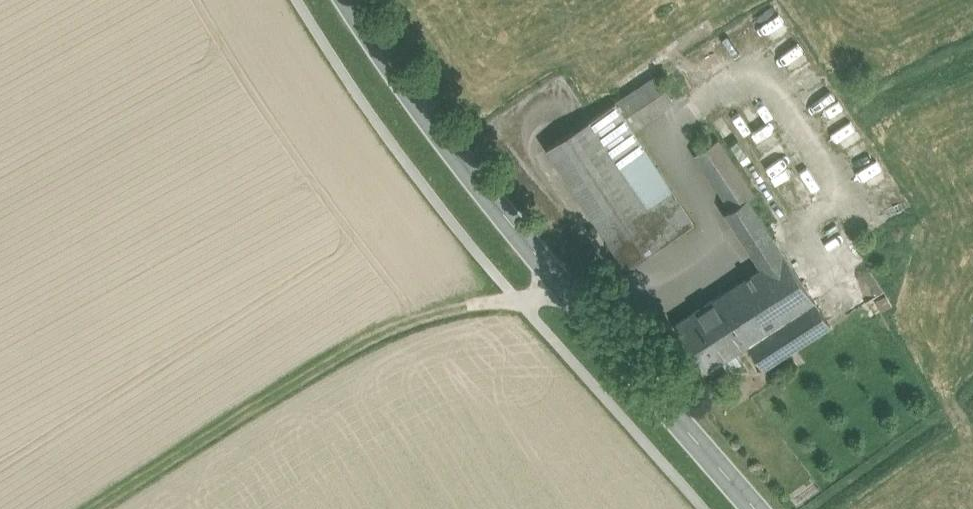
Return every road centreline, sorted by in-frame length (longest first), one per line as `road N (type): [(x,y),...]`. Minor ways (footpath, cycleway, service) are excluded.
road 1 (tertiary): [(757,508),(428,110),(352,0)]
road 2 (track): [(111,508),(361,354),(449,315),(528,304),(565,280)]

